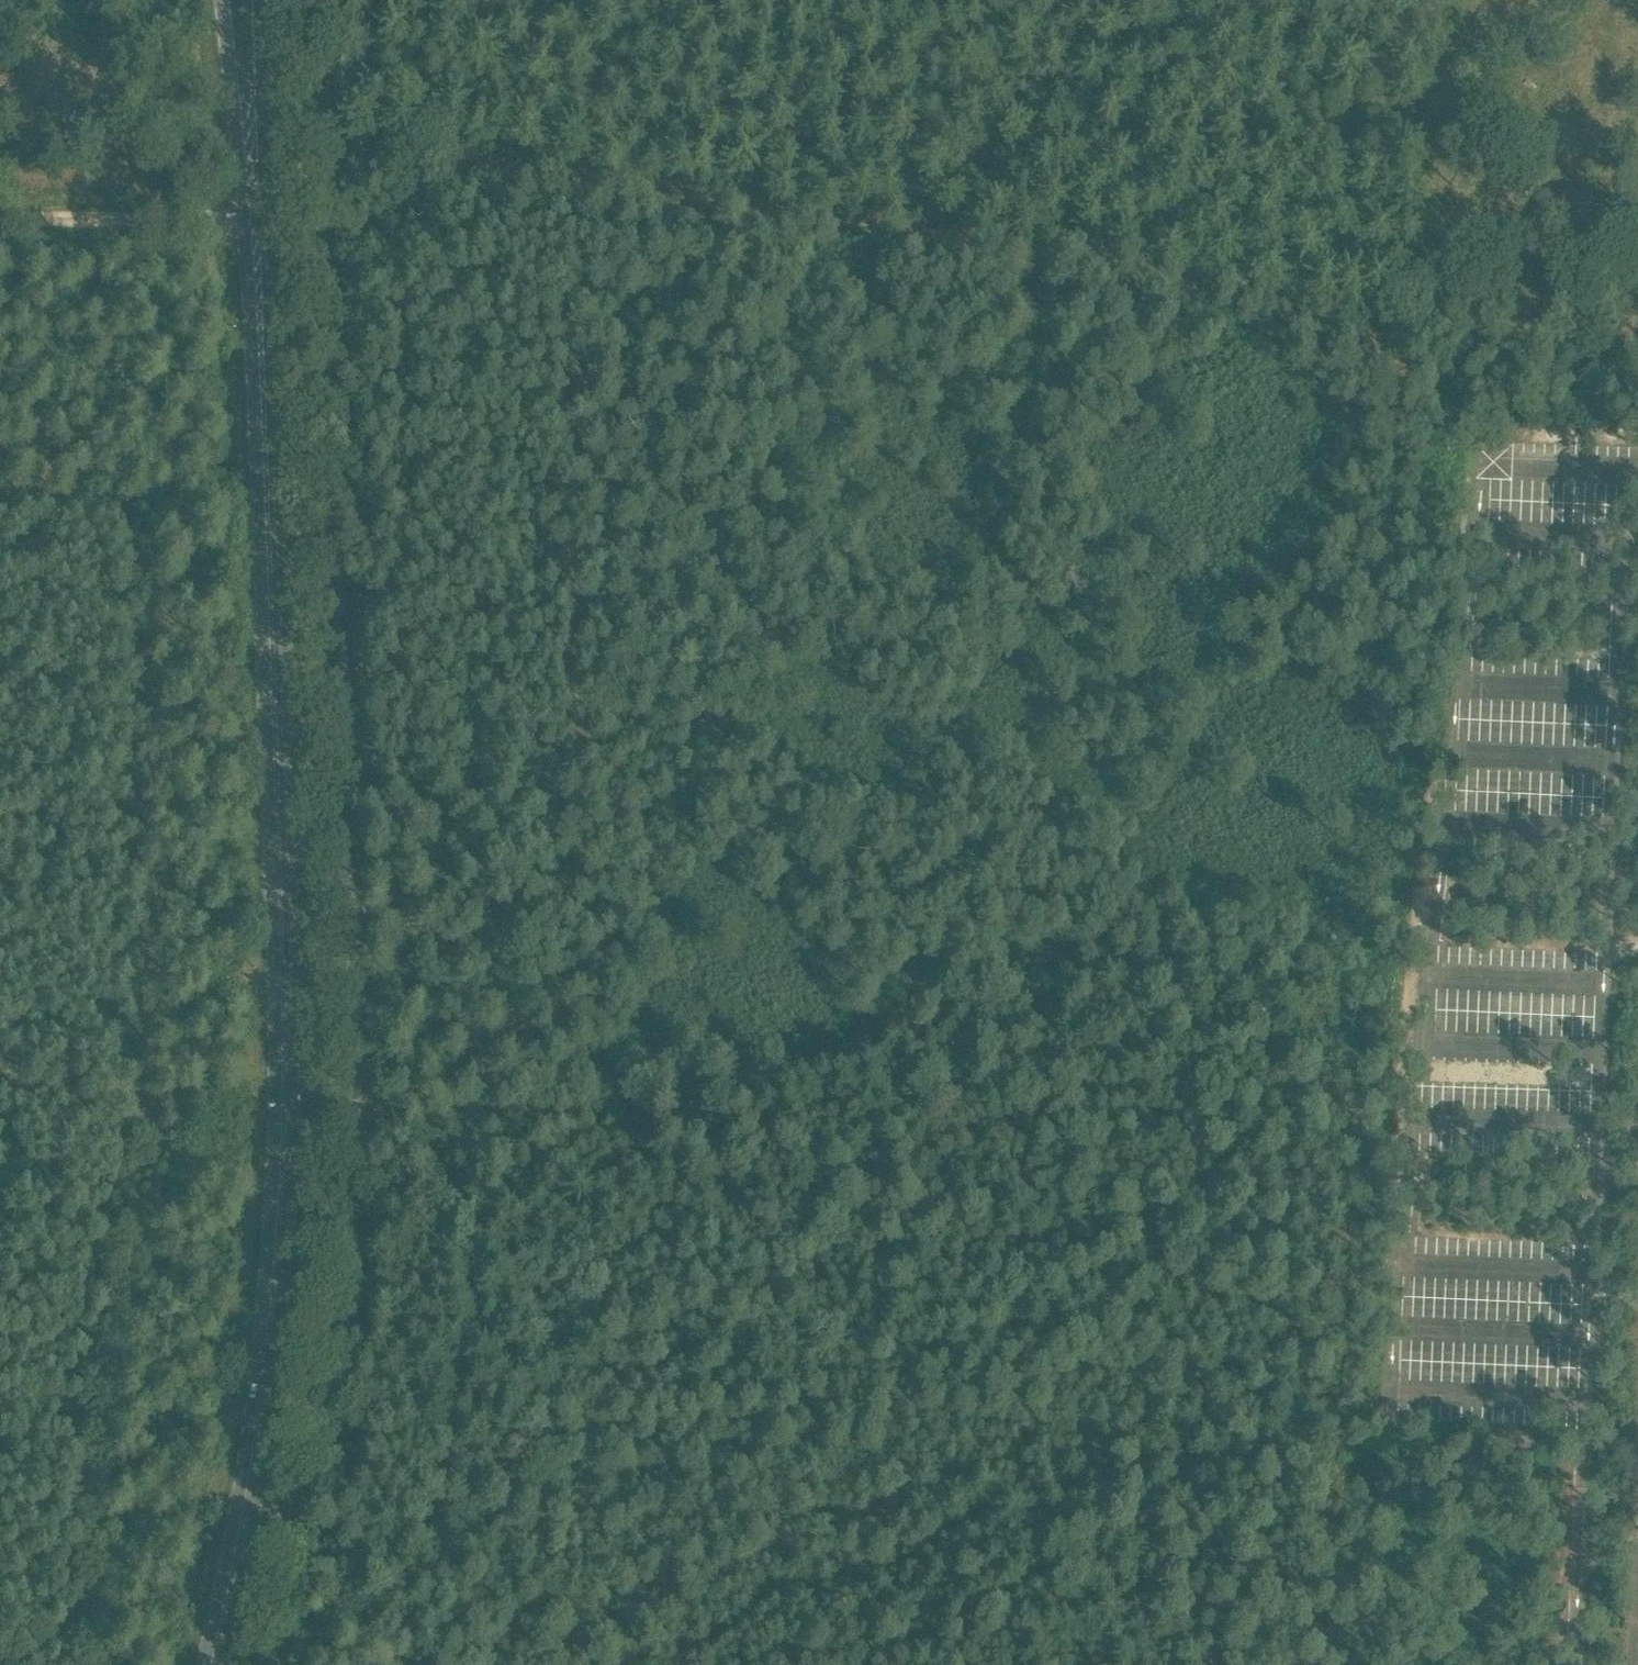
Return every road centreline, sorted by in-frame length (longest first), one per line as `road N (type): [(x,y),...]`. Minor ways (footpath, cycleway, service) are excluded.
road 1 (primary): [(209,1664),(246,1495),(274,1285),(286,1036),(257,205),(242,0)]
road 2 (track): [(512,1664),(664,1594),(1324,1378),(1304,1664)]
road 3 (track): [(1496,0),(1453,304),(1461,318),(1503,336),(1637,357)]
road 4 (track): [(0,204),(327,212)]
road 5 (track): [(316,1536),(391,1664)]

